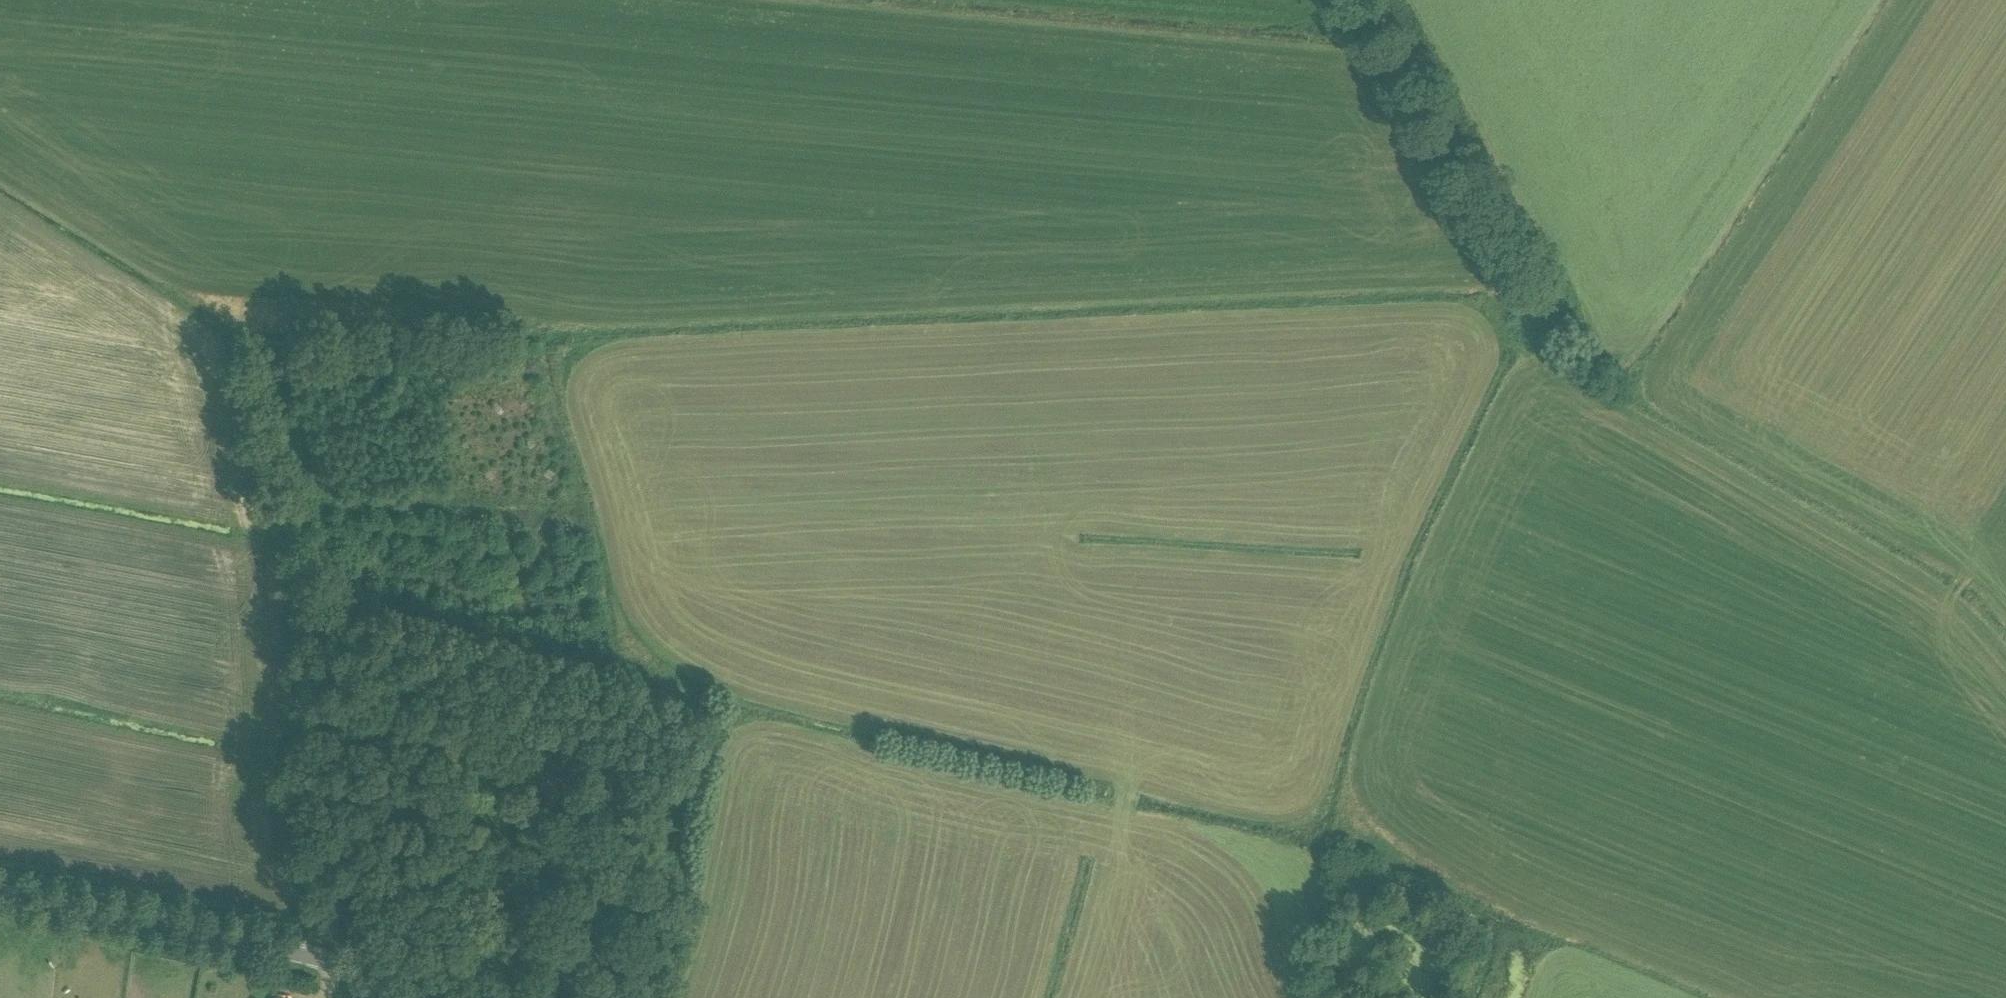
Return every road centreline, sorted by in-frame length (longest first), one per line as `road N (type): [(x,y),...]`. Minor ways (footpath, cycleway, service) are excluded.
road 1 (unclassified): [(397,997),(346,965),(0,894)]

